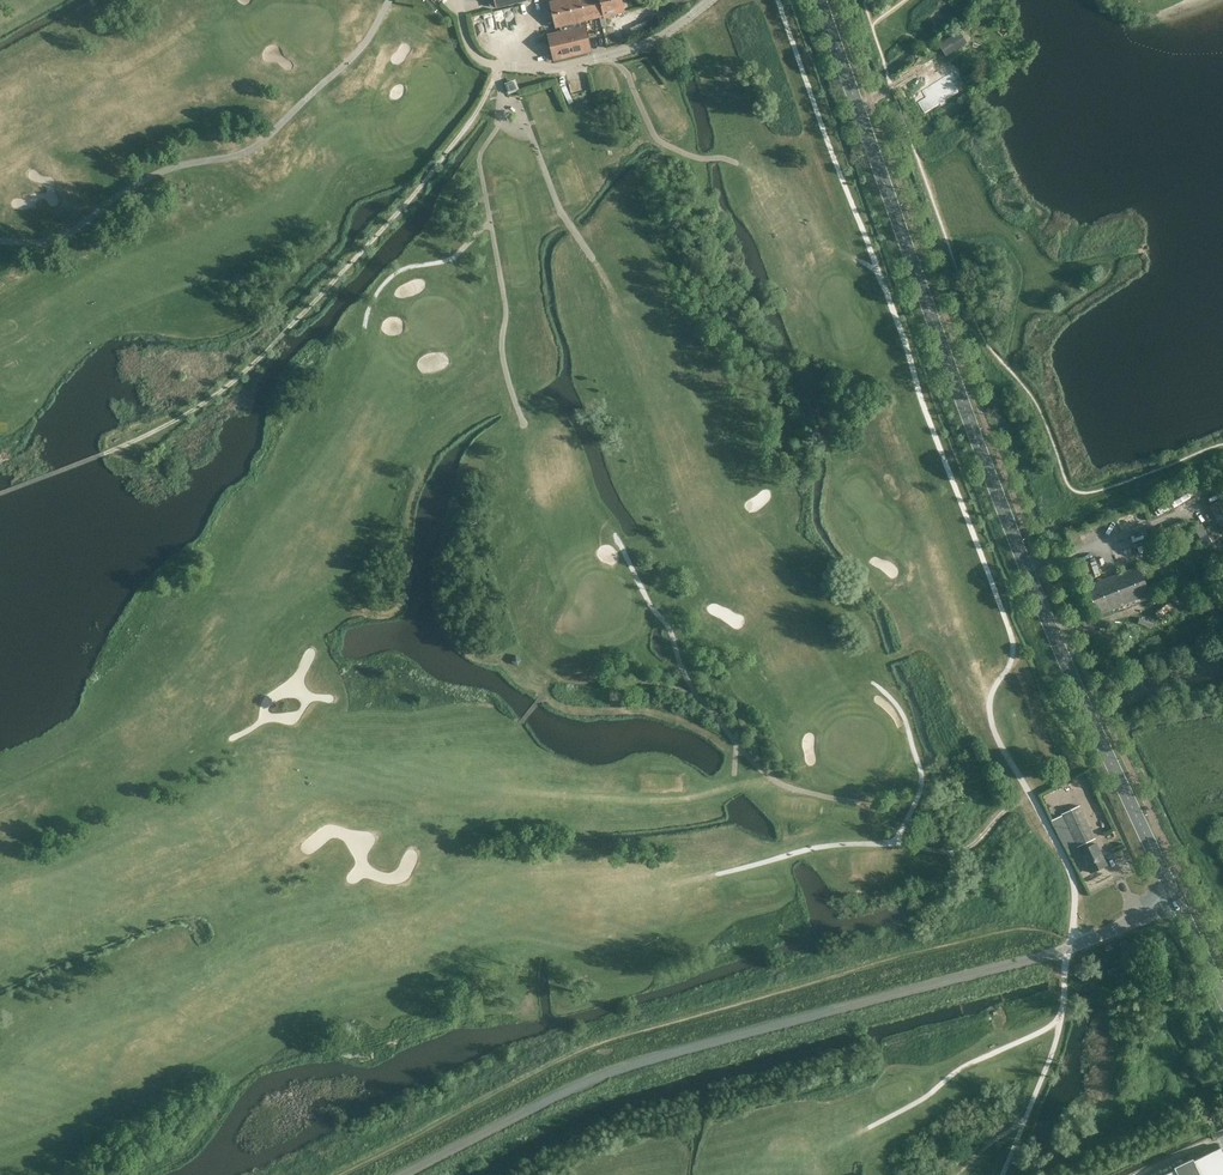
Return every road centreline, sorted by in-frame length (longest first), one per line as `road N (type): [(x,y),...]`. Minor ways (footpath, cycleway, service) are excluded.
road 1 (tertiary): [(1179,905),(993,483),(820,0)]
road 2 (unclassified): [(402,1174),(552,1097),(650,1059),(1040,956),(1179,905)]

